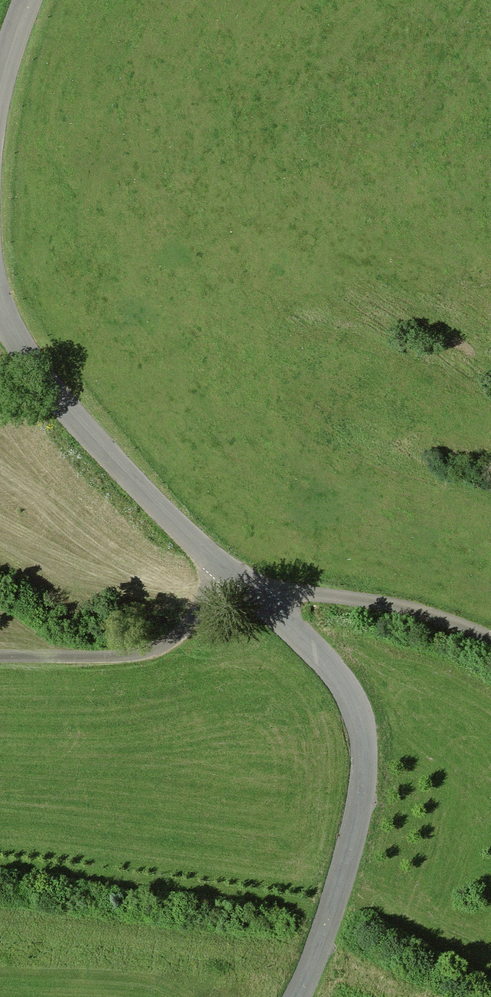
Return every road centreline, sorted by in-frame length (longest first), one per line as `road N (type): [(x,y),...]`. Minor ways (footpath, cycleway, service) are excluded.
road 1 (tertiary): [(294,996),(356,806),(359,762),(346,697),(323,664),(98,441),(33,364),(0,303)]
road 2 (track): [(220,566),(202,612),(175,643),(147,654),(0,658)]
road 3 (track): [(490,641),(409,609),(290,595),(255,599)]

